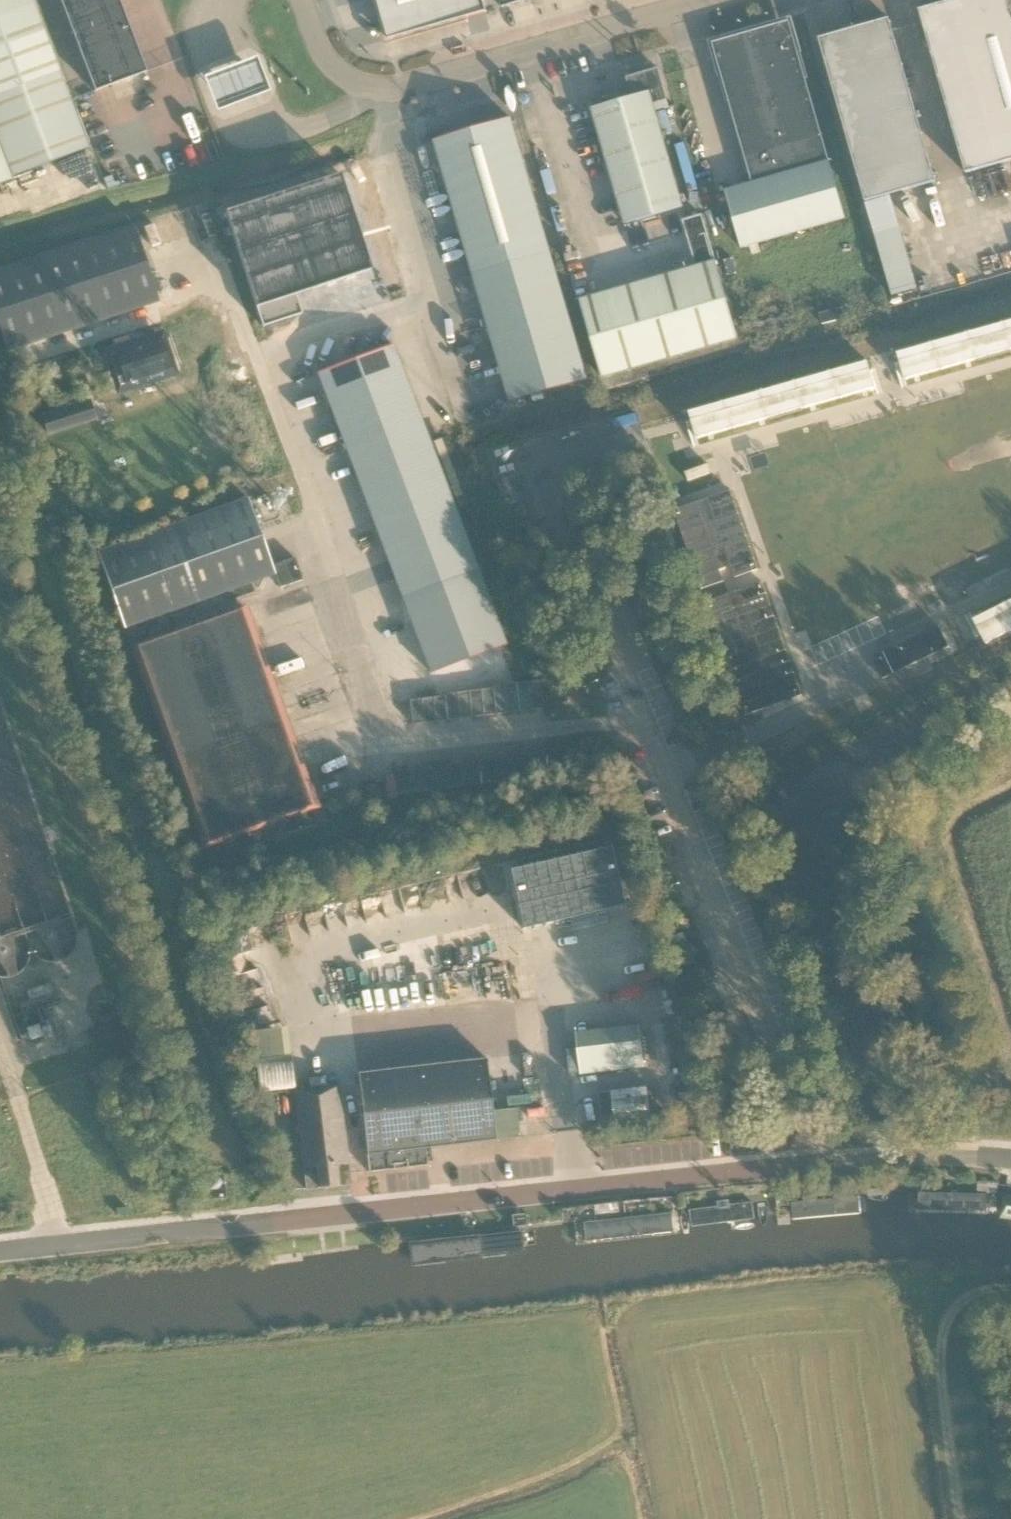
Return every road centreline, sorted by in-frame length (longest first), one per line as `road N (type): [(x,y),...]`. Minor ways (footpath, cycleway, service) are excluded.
road 1 (tertiary): [(0,1253),(832,1165),(1010,1159)]
road 2 (unclassified): [(709,0),(382,87),(331,65),(302,0)]

